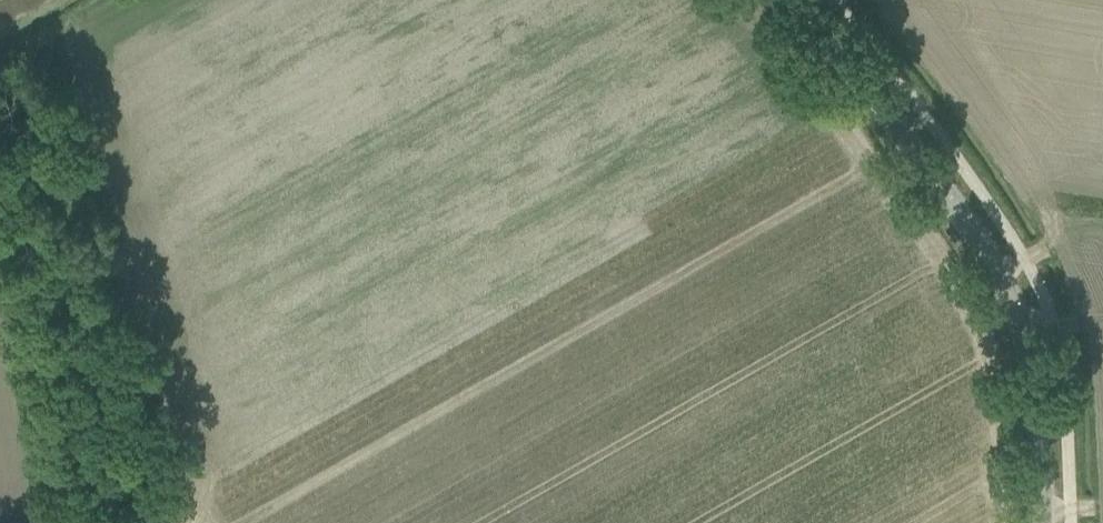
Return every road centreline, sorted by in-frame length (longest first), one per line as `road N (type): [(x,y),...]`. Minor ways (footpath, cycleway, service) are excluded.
road 1 (tertiary): [(1041,522),(1030,343),(1008,293),(917,157),(794,0)]

